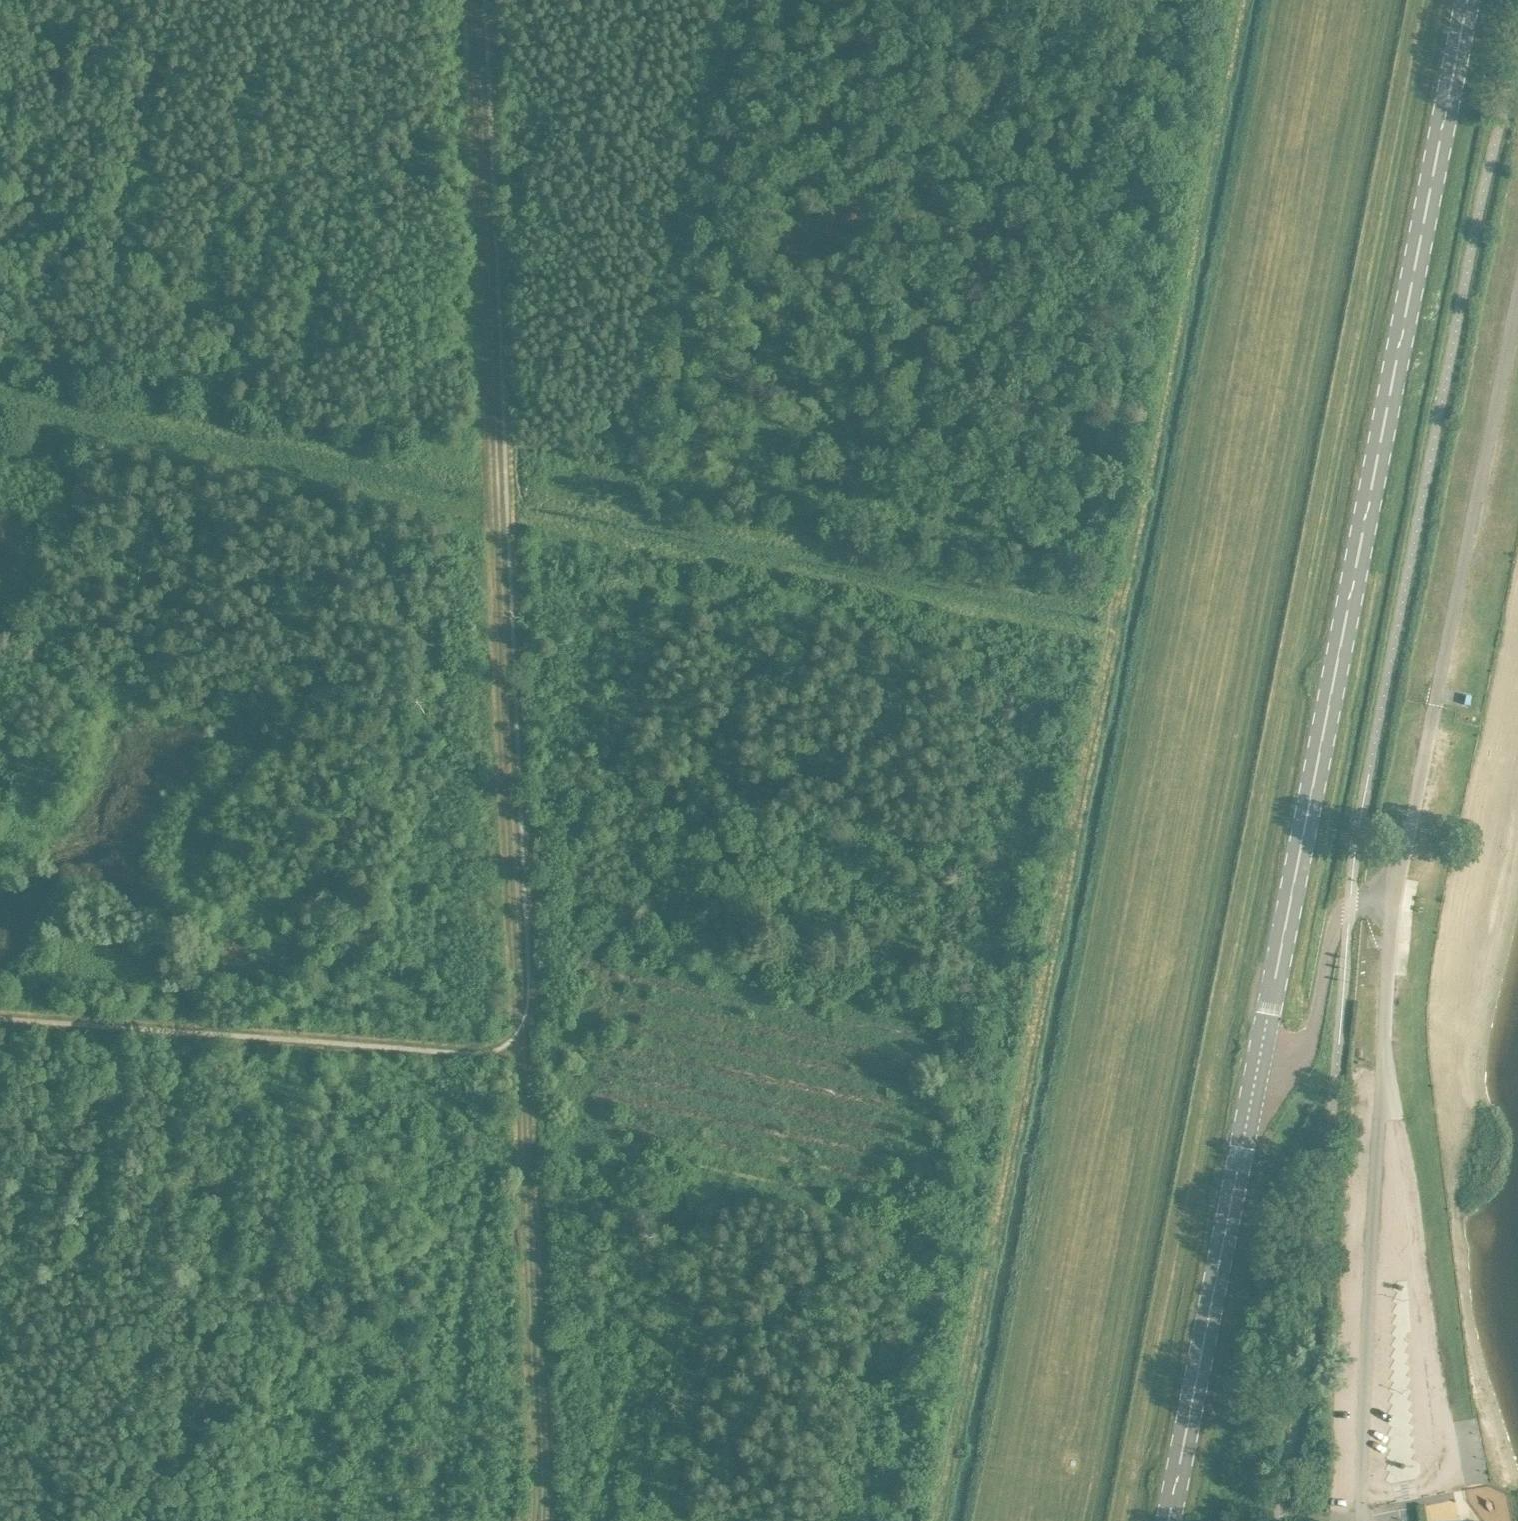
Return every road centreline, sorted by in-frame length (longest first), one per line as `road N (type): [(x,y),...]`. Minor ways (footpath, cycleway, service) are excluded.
road 1 (track): [(935,1520),(1233,0)]
road 2 (primary): [(1169,1520),(1466,0)]
road 3 (track): [(539,1520),(473,0)]
road 4 (track): [(495,483),(1117,604)]
road 5 (track): [(508,520),(0,420)]

